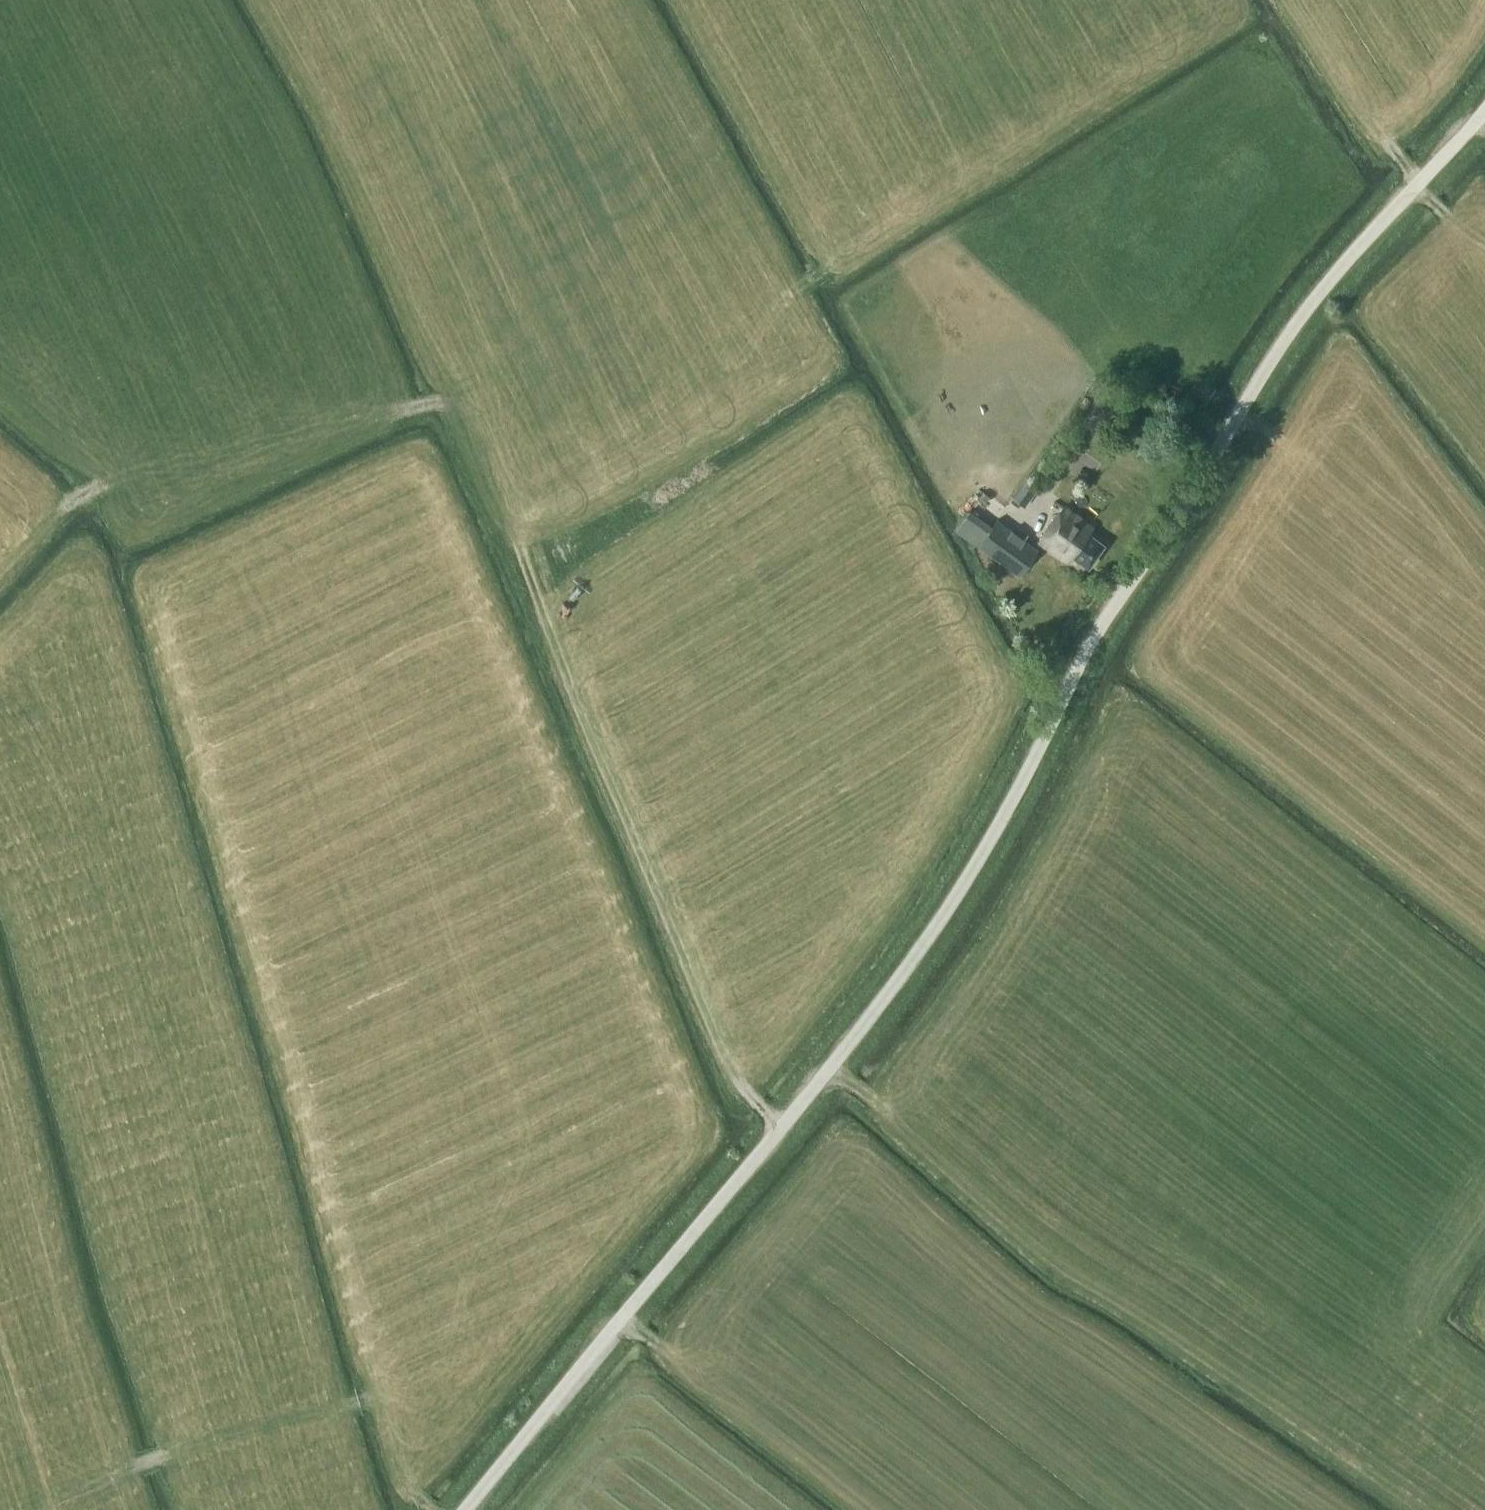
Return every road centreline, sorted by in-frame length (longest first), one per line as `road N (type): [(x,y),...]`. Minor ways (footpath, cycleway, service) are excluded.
road 1 (unclassified): [(464,1509),(913,957),(994,833),(1104,619),(1274,353),(1355,250),(1484,110)]

